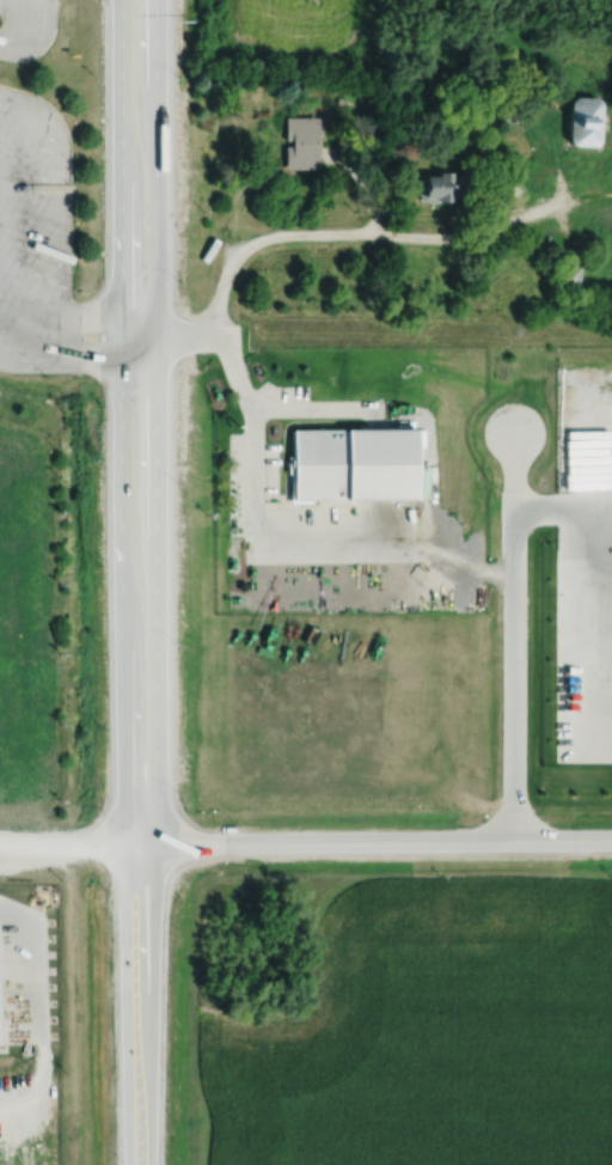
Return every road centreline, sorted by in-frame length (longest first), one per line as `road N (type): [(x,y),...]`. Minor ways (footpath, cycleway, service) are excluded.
road 1 (secondary): [(140,842),(157,724),(157,0)]
road 2 (secondary): [(123,0),(124,706),(140,842)]
road 3 (tertiary): [(611,840),(140,842)]
road 4 (secondary): [(140,842),(140,1164)]
road 5 (residential): [(0,844),(140,842)]

